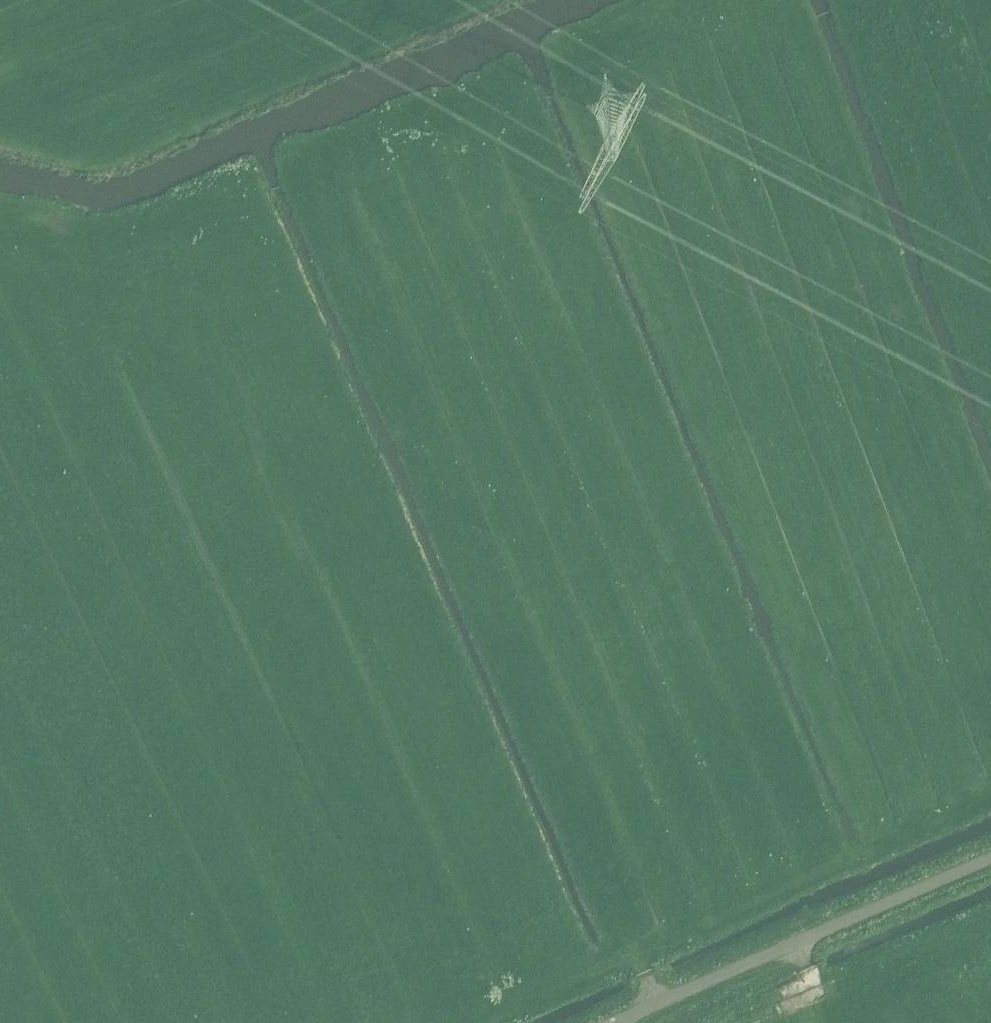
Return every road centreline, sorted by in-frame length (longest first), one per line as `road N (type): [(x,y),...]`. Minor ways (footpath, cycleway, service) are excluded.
road 1 (unclassified): [(620,1022),(990,858)]

